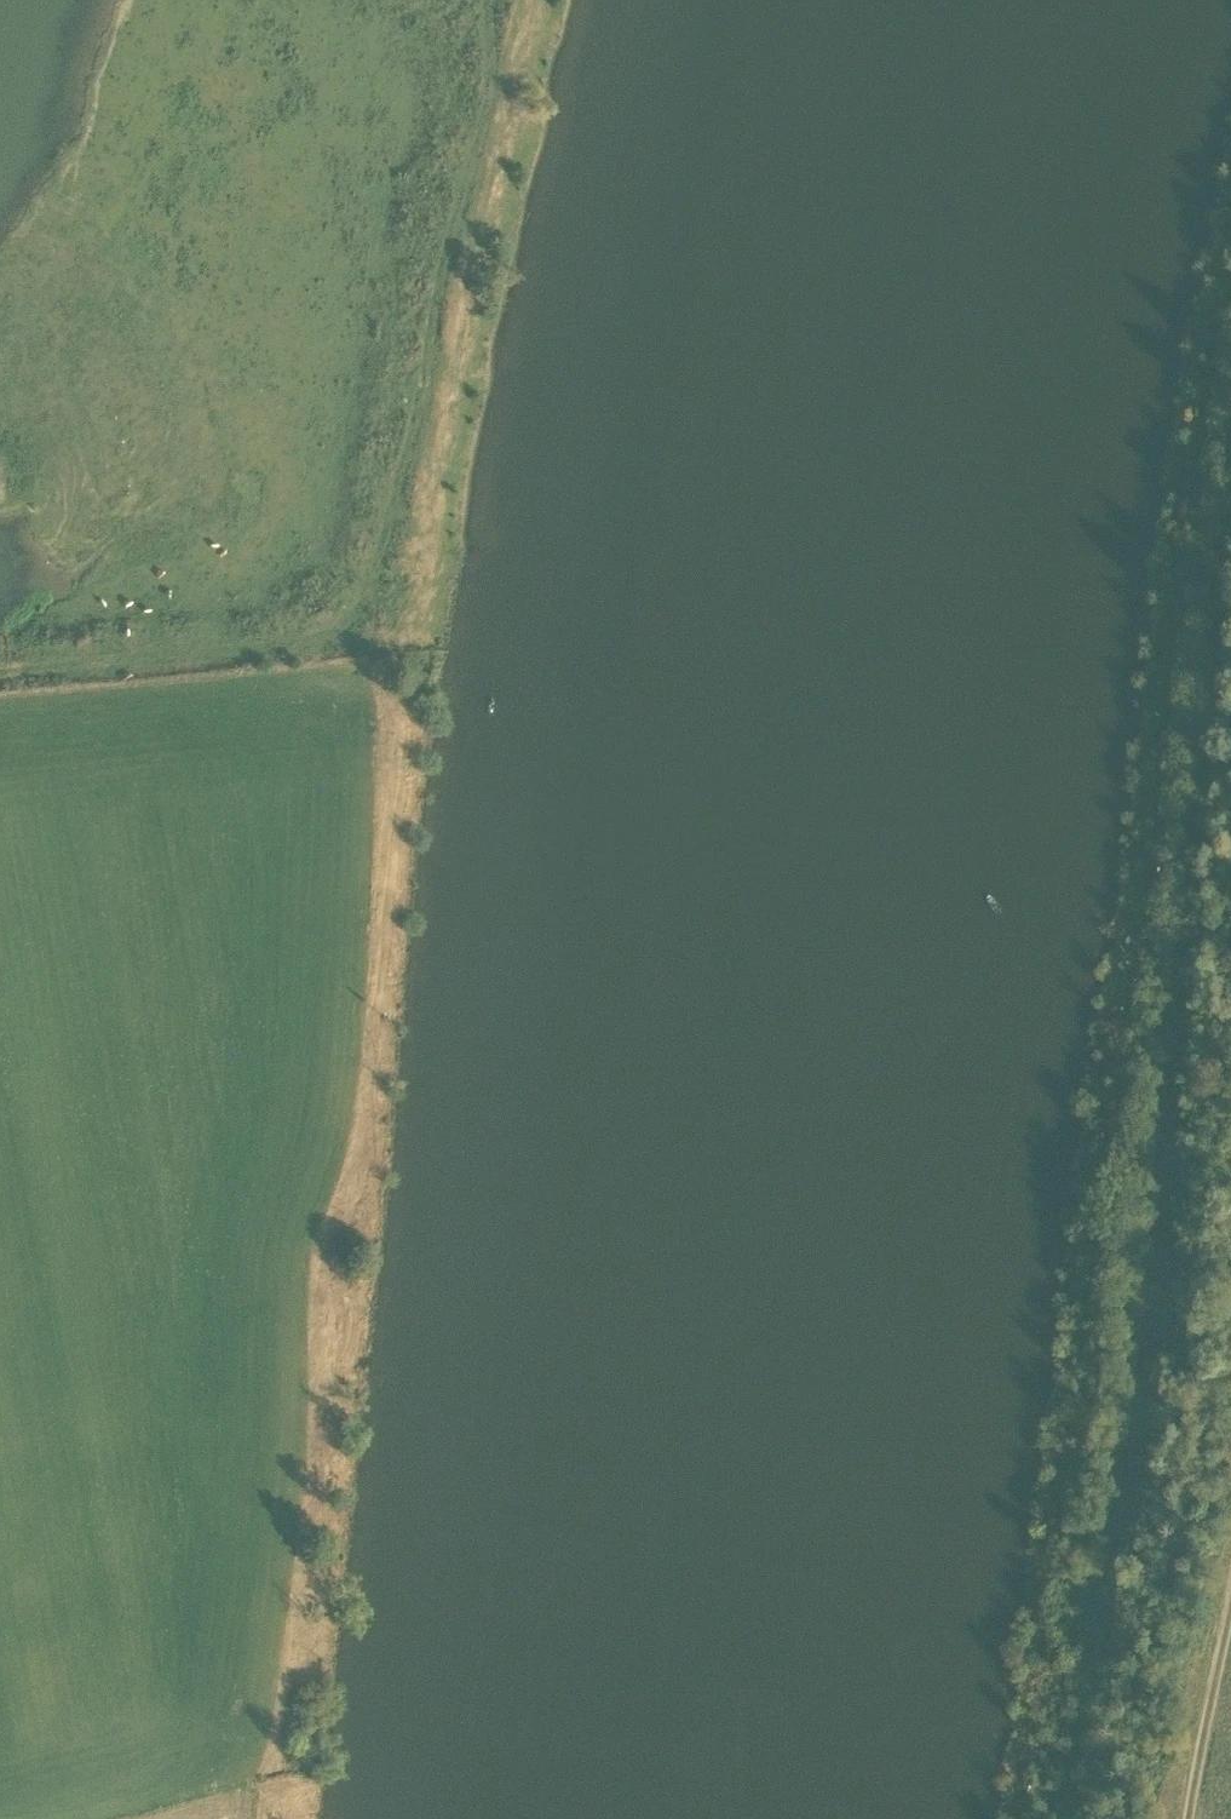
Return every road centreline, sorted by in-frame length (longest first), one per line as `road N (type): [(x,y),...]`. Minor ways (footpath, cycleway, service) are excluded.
road 1 (track): [(1230,1615),(1190,1818)]

